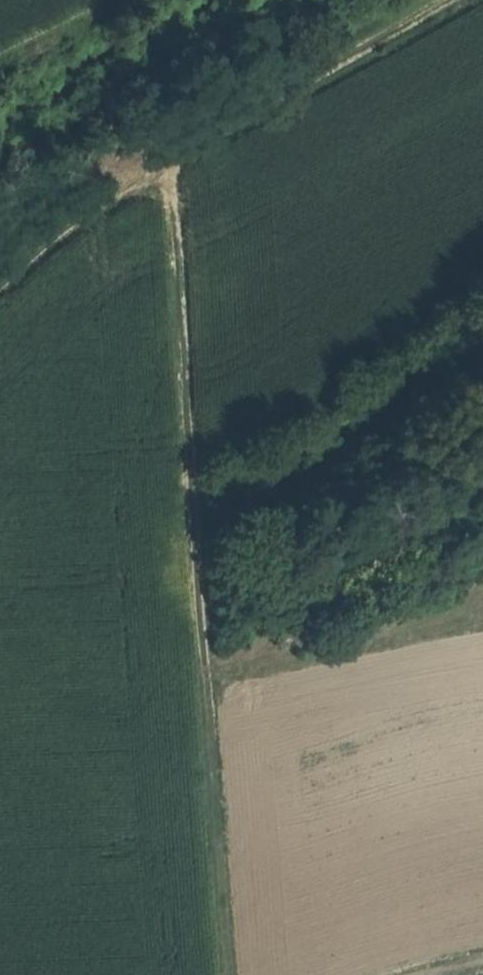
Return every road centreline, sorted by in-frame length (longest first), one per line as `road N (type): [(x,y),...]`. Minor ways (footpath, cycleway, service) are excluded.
road 1 (track): [(231,974),(174,156)]
road 2 (track): [(448,0),(87,208),(0,286)]

